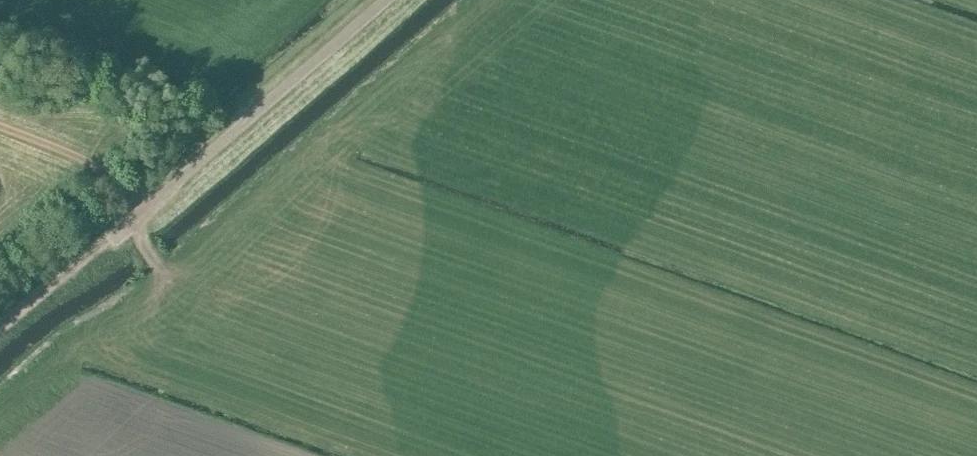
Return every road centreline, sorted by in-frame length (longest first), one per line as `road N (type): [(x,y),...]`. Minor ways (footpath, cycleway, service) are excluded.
road 1 (unclassified): [(118,232),(387,0)]

